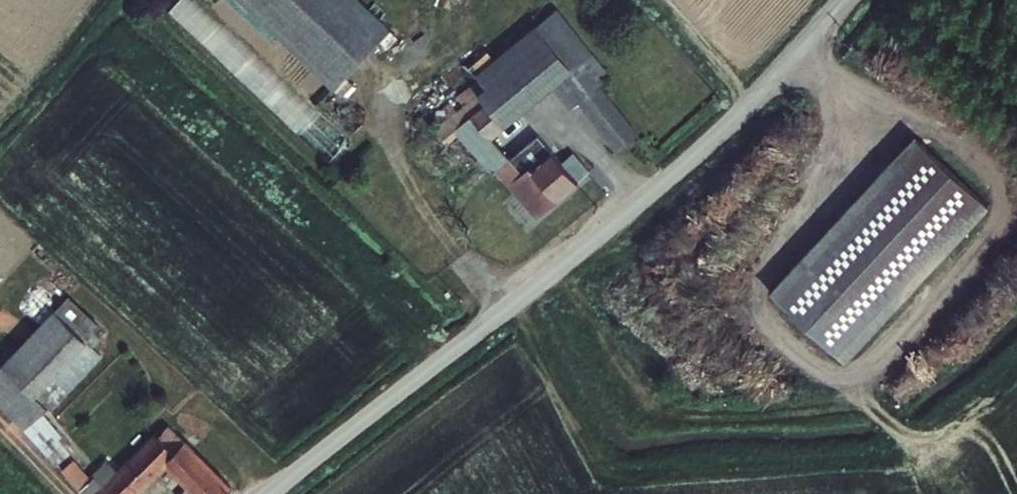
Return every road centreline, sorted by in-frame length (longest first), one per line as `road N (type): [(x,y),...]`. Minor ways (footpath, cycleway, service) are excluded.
road 1 (unclassified): [(850,0),(748,109),(651,194),(271,493)]

